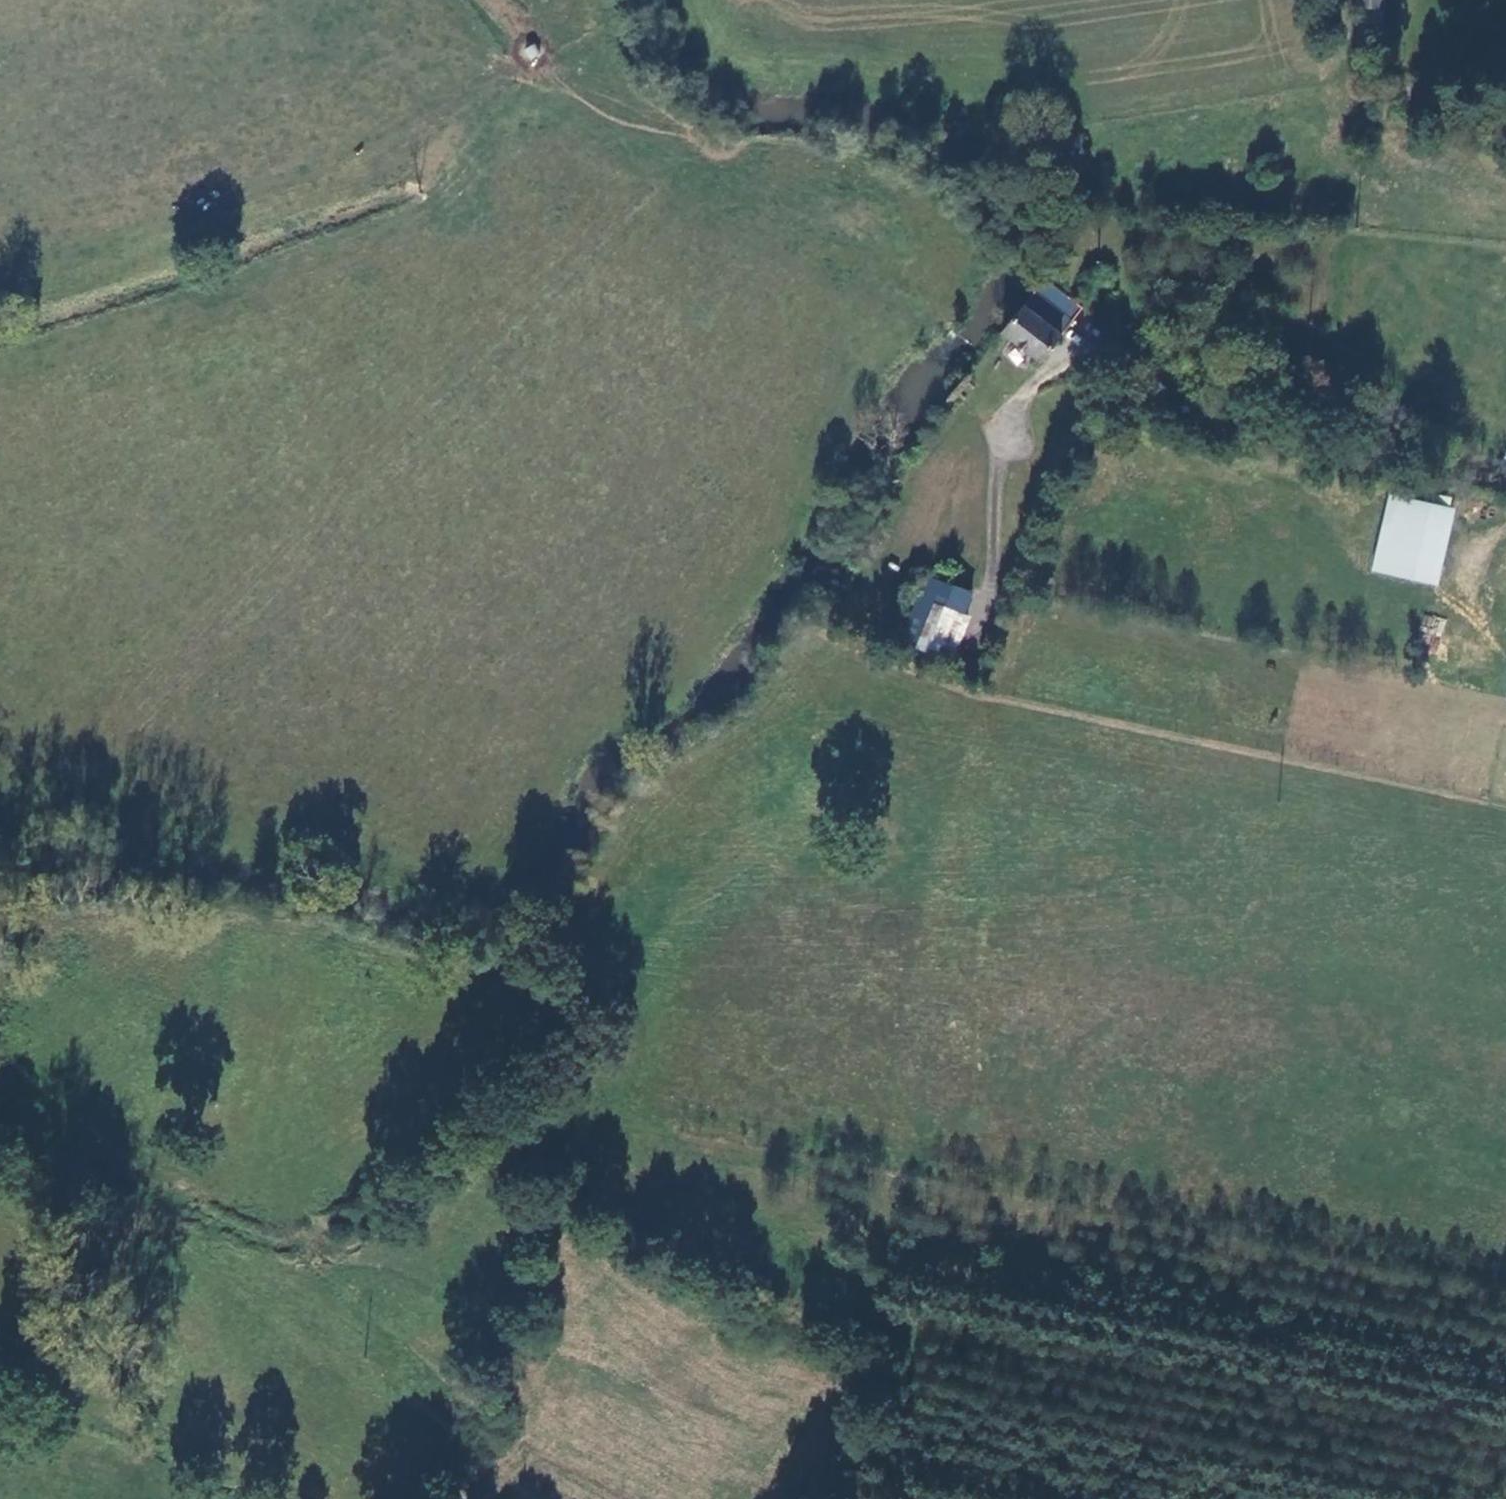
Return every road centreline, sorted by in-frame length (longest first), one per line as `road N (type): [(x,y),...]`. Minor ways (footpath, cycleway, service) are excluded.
road 1 (unclassified): [(1505,487),(1434,464),(1310,397),(1146,349)]

